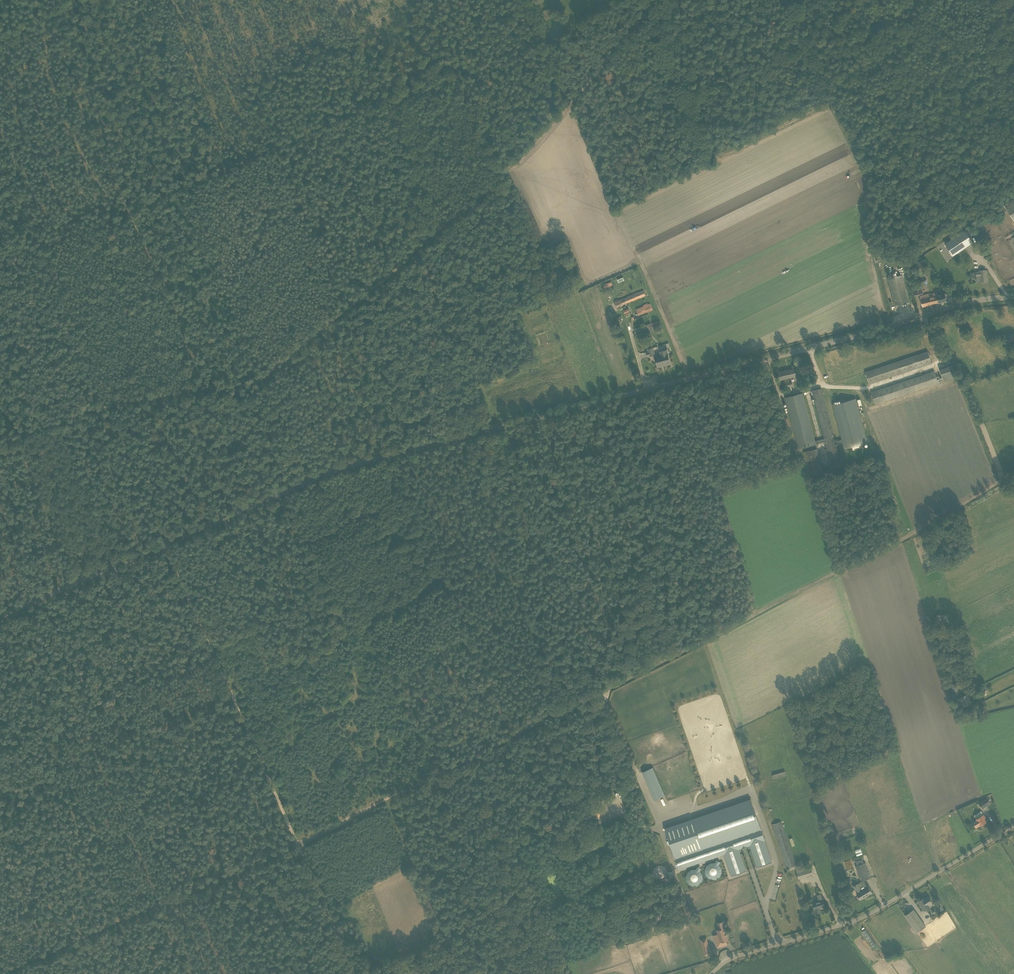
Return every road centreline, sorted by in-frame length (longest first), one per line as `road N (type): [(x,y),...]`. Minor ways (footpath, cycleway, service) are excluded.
road 1 (tertiary): [(0,618),(337,470),(963,303),(1013,297)]
road 2 (track): [(1013,476),(902,544),(295,845)]
road 3 (track): [(651,9),(714,158),(834,110),(870,185),(868,239),(879,258),(915,259),(1013,188)]
road 4 (track): [(262,382),(494,186),(651,9)]
road 5 (unclassified): [(713,973),(739,954),(872,913),(1013,826)]
road 6 (track): [(167,544),(295,845)]
road 7 (track): [(295,845),(0,973)]
road 8 (track): [(262,382),(106,408),(0,444)]
road 9 (track): [(419,782),(475,855),(472,882),(512,973)]
road 10 (track): [(440,231),(374,99)]
road 11 (track): [(295,845),(352,973)]

